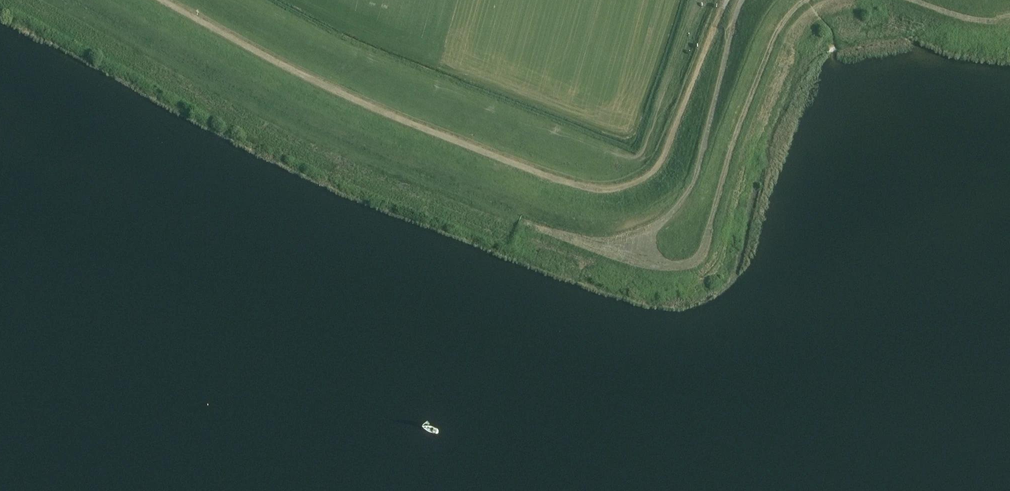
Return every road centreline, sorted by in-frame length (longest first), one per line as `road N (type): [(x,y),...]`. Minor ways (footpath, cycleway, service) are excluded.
road 1 (track): [(726,0),(655,170),(615,191),(578,188),(354,101),(163,0)]
road 2 (unclassified): [(804,0),(779,26),(747,99),(694,258),(666,266),(647,241)]
road 3 (unclassified): [(647,241),(689,184),(741,0)]

